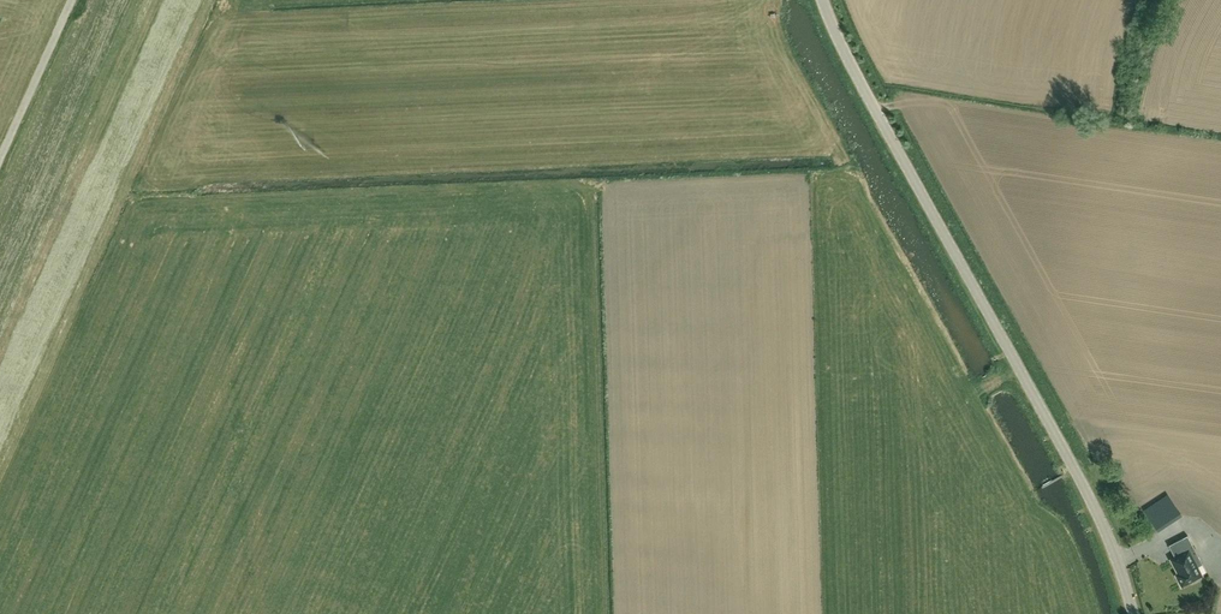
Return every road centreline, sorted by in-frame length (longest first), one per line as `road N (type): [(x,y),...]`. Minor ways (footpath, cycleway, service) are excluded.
road 1 (tertiary): [(1133,613),(1093,502),(823,0)]
road 2 (track): [(0,160),(72,0)]

